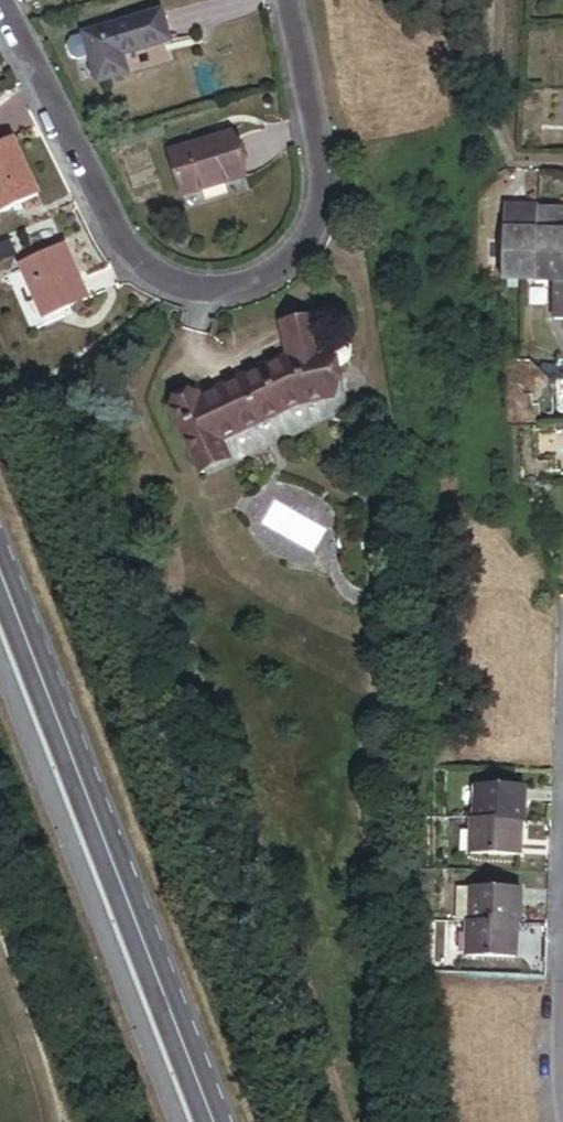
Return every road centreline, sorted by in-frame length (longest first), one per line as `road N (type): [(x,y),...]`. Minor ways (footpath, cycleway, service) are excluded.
road 1 (residential): [(0,9),(128,254),(159,284),(226,291),(260,283),(289,264),(309,237),(322,192),(288,0)]
road 2 (secondary): [(222,1121),(147,923),(0,586)]

